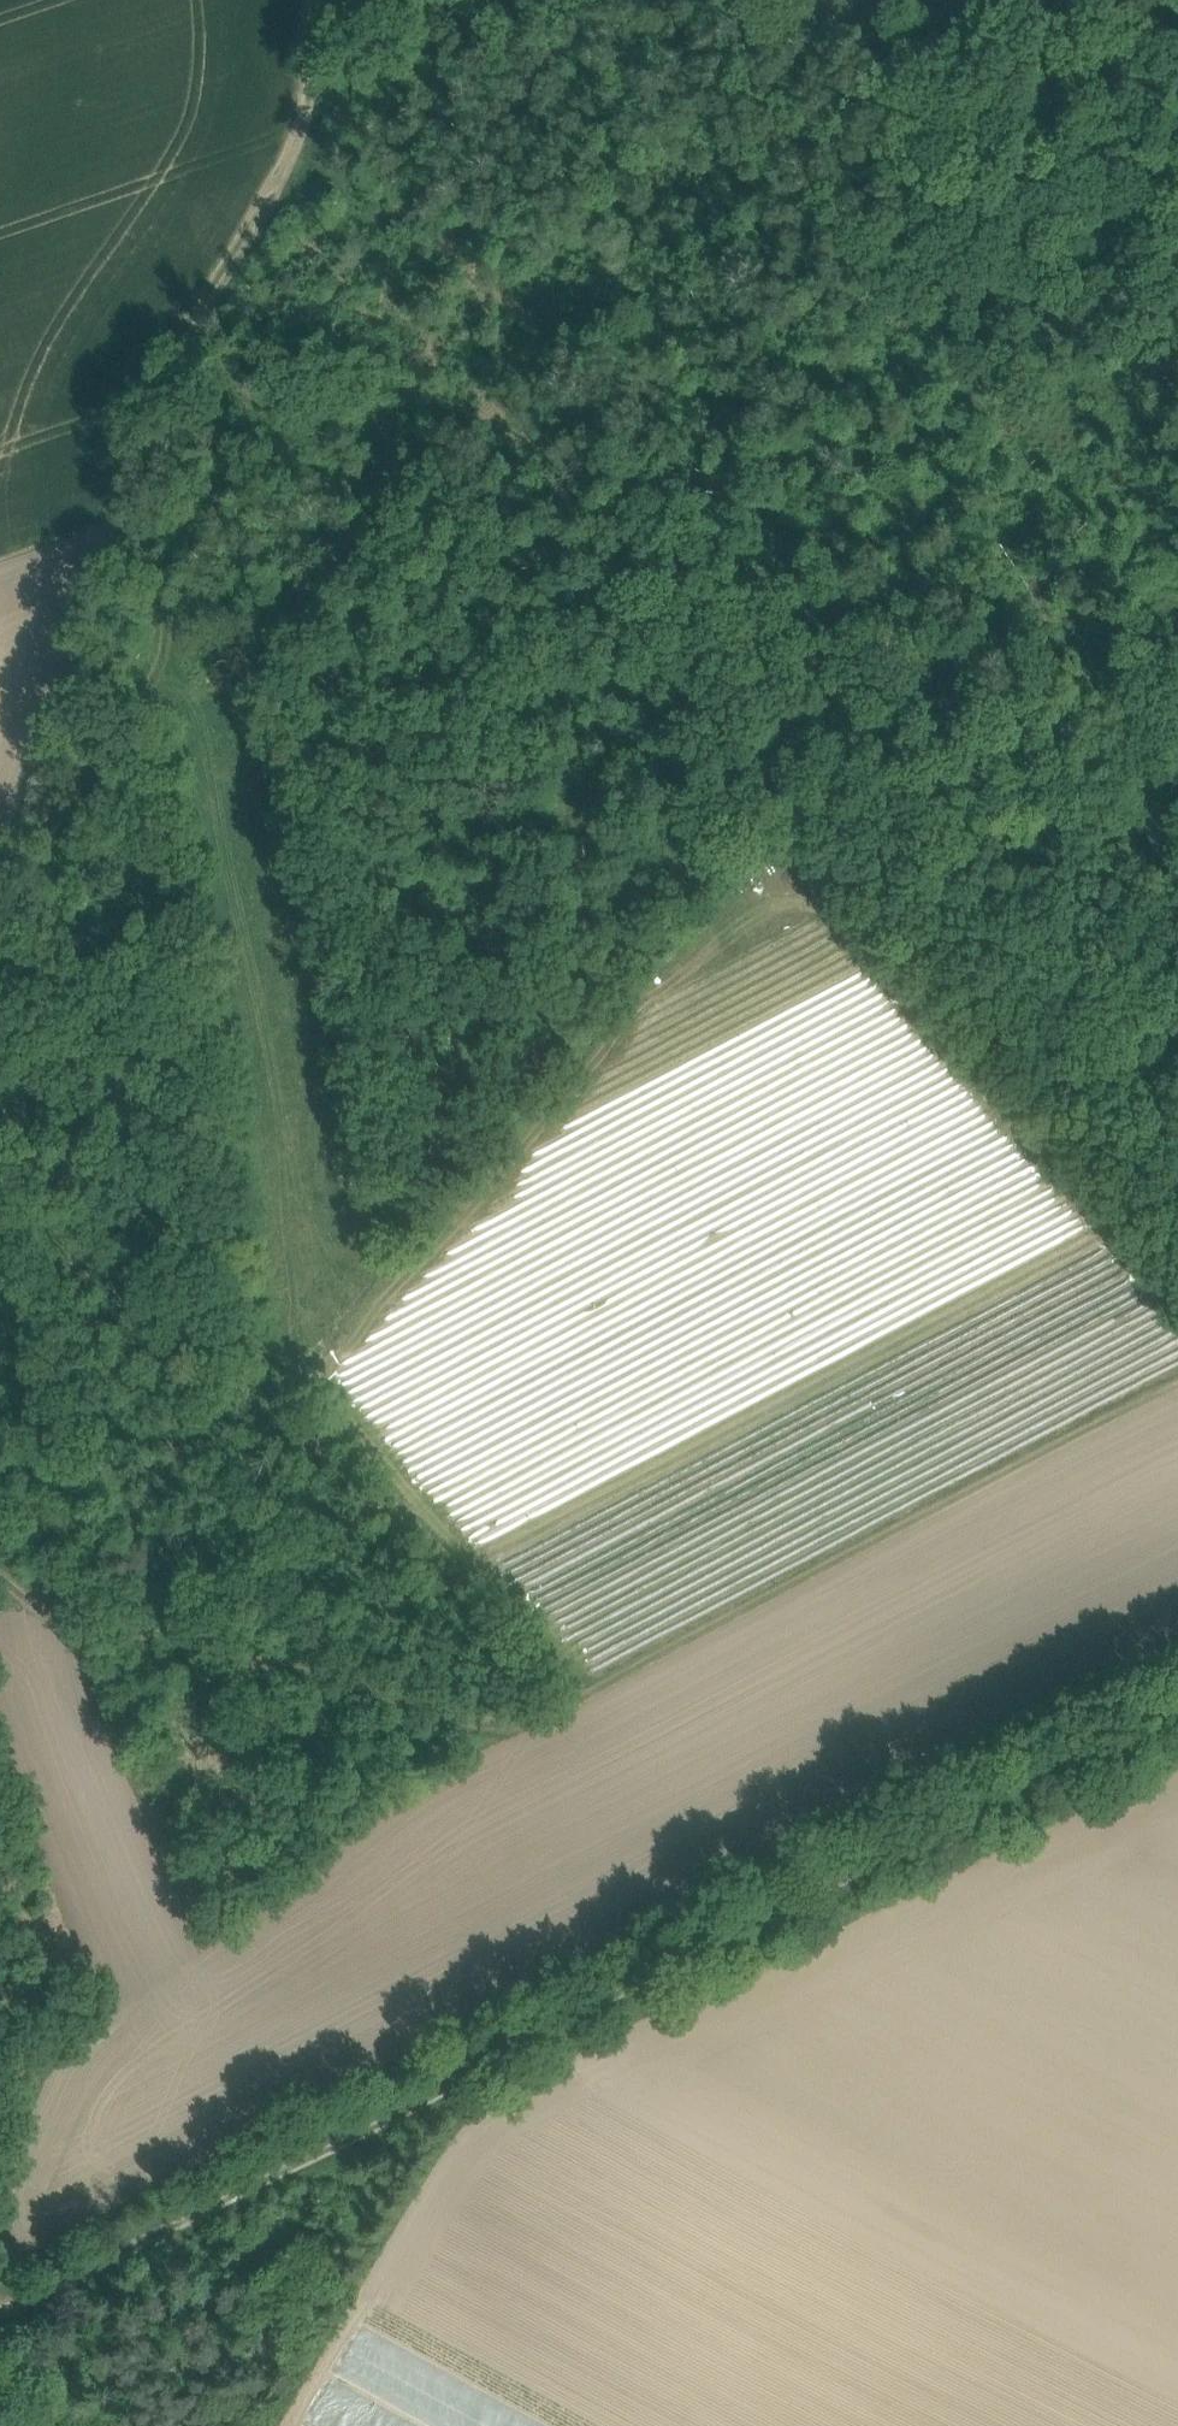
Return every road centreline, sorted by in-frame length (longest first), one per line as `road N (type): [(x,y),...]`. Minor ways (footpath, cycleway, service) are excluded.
road 1 (track): [(1177,1696),(0,2302)]
road 2 (track): [(1177,1387),(507,1722),(244,1646),(107,1625),(18,1593),(0,1579)]
road 3 (track): [(354,0),(331,22),(315,75),(328,161),(295,221),(182,346),(148,423),(133,485),(144,636),(130,701),(50,827),(0,877)]

